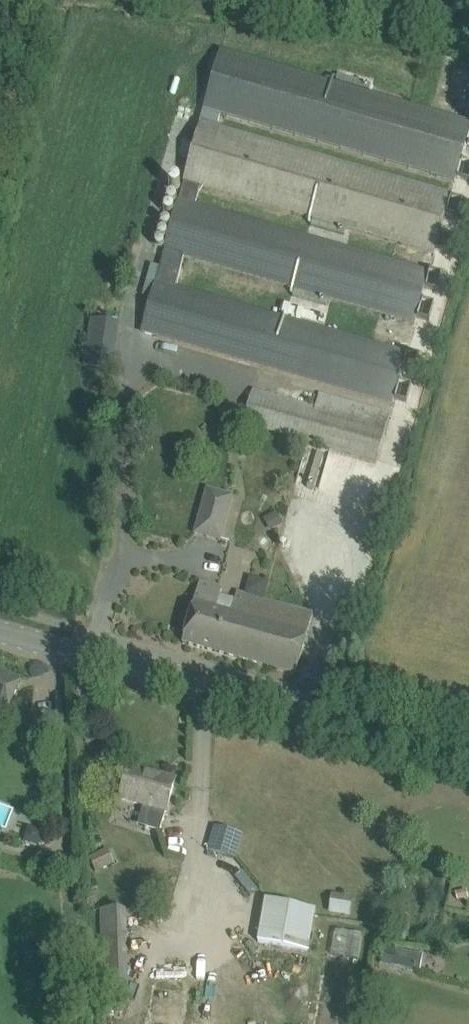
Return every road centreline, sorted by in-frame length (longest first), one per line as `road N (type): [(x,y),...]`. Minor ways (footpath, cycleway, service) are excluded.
road 1 (tertiary): [(468,759),(0,629)]

